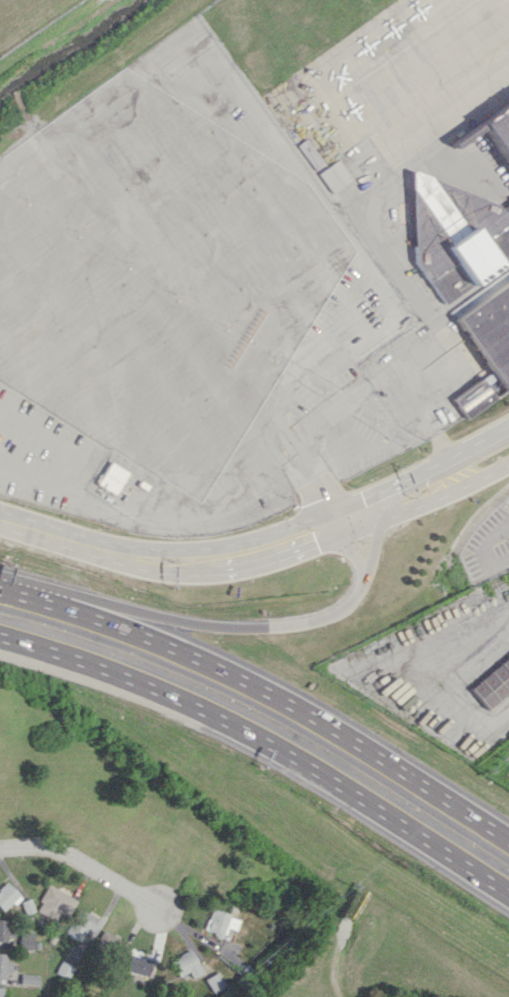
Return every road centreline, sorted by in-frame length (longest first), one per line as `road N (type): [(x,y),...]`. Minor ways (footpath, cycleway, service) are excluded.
road 1 (motorway): [(0,636),(221,718),(508,891)]
road 2 (motorway): [(508,840),(241,678),(24,596)]
road 3 (motorway): [(408,477),(381,520),(359,590),(332,615),(211,625),(24,596)]
road 4 (tertiary): [(87,545),(159,572),(236,570),(464,486)]
road 5 (tertiary): [(449,456),(362,498),(233,543),(87,545)]
road 6 (residential): [(161,907),(60,848),(0,847)]

